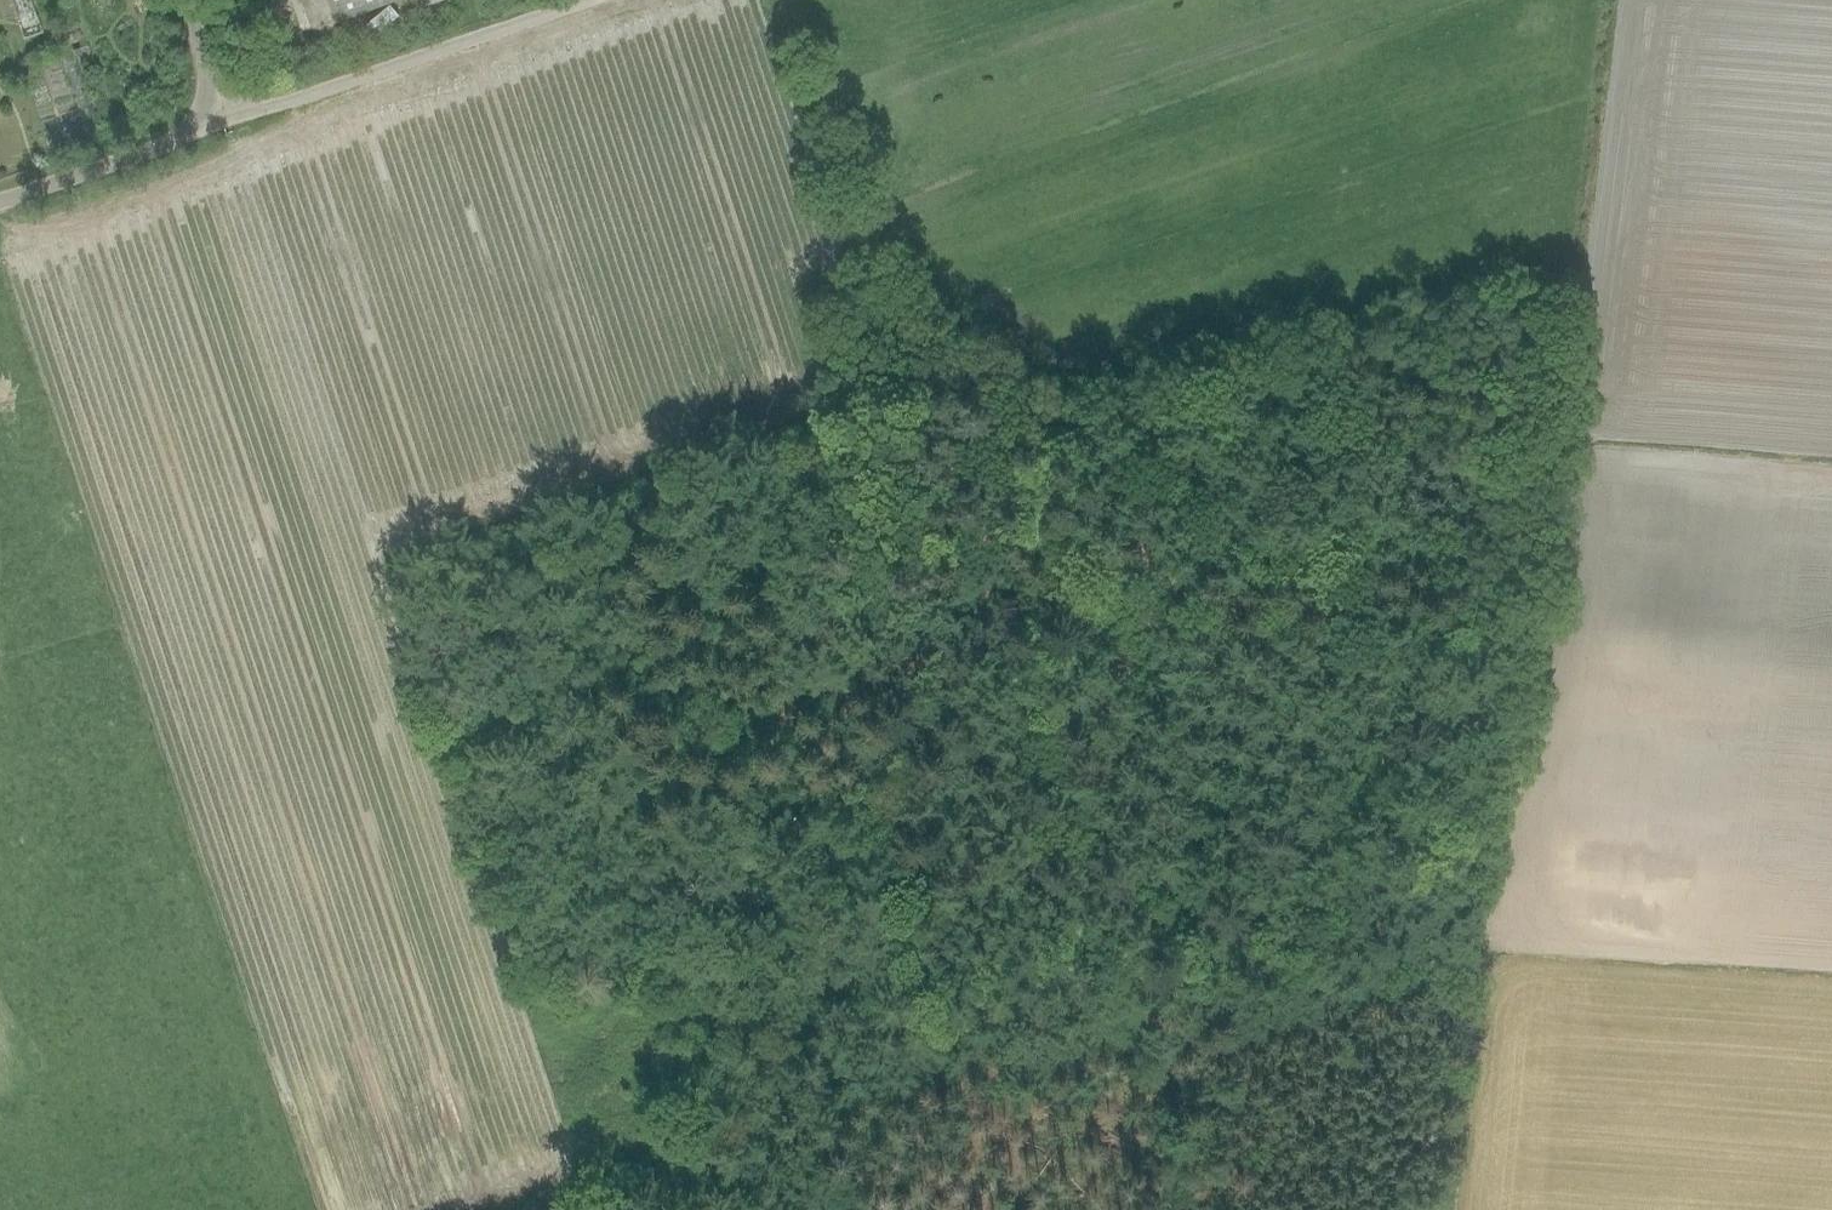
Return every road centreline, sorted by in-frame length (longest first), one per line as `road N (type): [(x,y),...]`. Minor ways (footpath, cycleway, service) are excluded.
road 1 (track): [(818,1209),(792,1157),(788,1107),(845,930),(791,538),(846,306),(852,248),(780,0)]
road 2 (unclassified): [(228,121),(584,0)]
road 3 (unclassified): [(0,200),(228,121)]
road 4 (unclassified): [(228,121),(190,0)]

